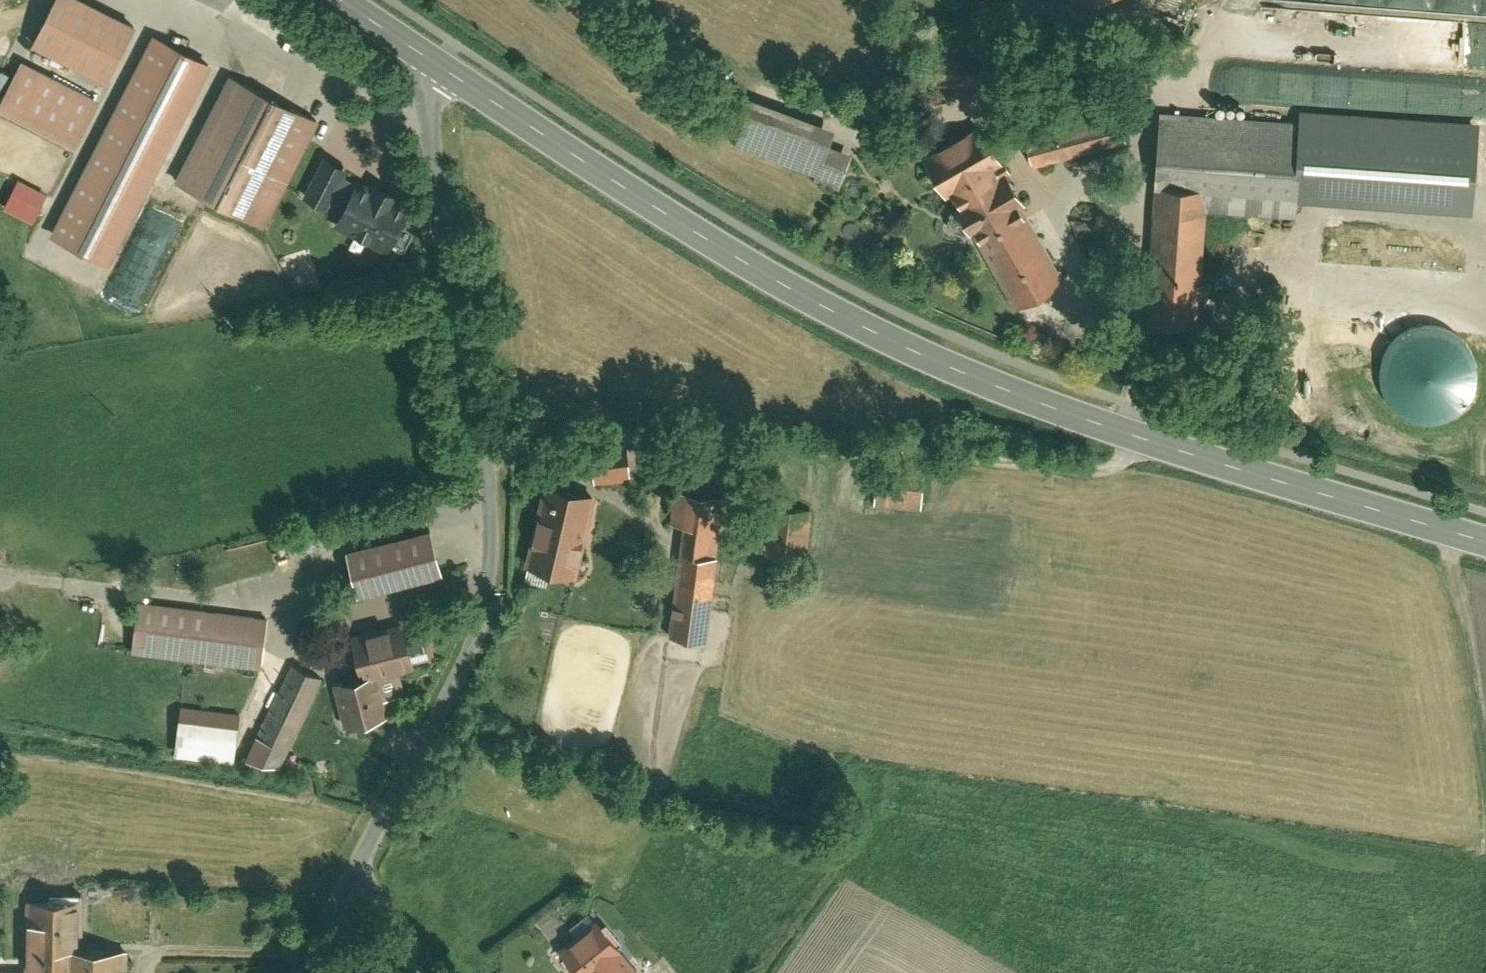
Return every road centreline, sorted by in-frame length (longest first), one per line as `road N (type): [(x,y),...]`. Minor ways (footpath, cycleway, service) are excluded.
road 1 (secondary): [(1485,542),(998,392),(845,319),(686,229),(437,68)]
road 2 (unclassified): [(305,972),(451,688),(482,603),(488,508),(425,115),(437,68)]
road 3 (track): [(1149,443),(1091,469),(1016,458),(632,447),(481,465)]
road 4 (track): [(1453,532),(1451,568),(1485,780)]
road 5 (secondary): [(437,68),(333,0)]

